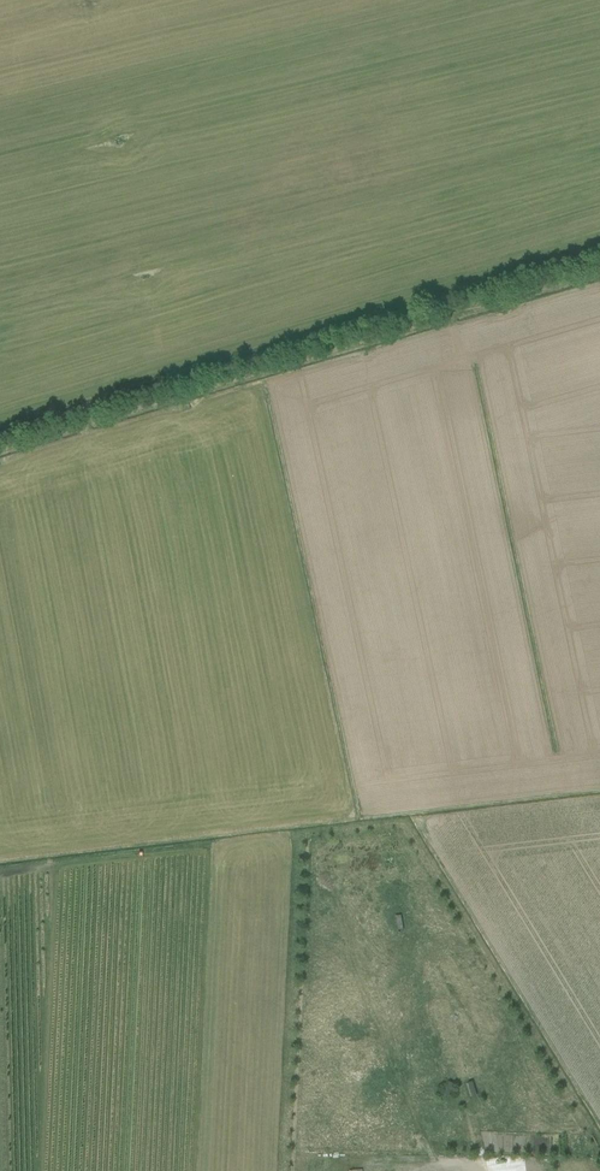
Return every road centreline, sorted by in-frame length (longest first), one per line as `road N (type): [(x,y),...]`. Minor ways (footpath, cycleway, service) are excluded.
road 1 (track): [(0,434),(599,265)]

